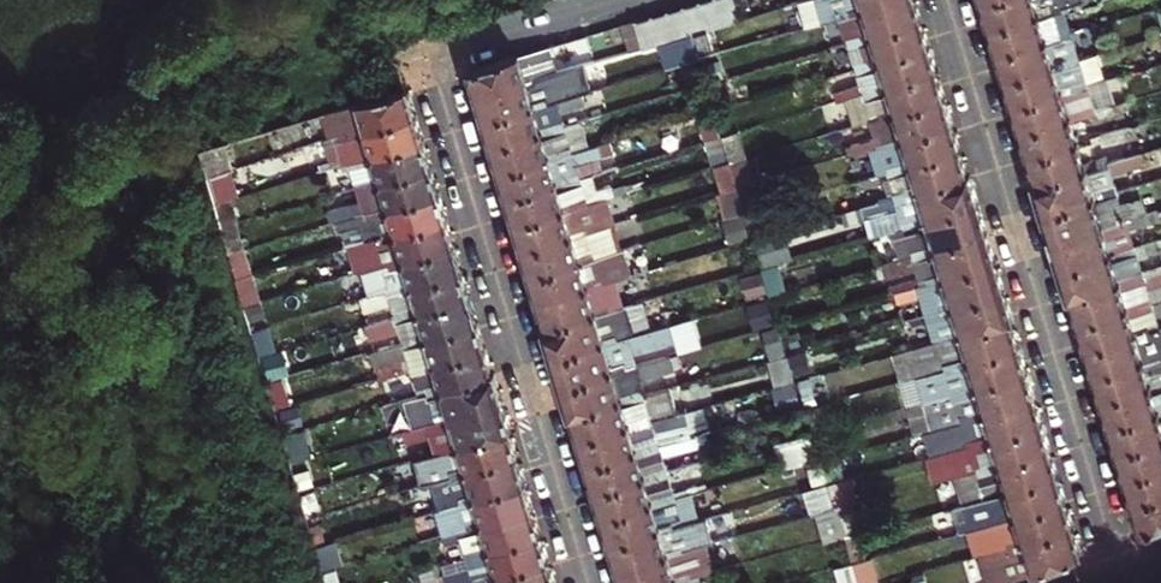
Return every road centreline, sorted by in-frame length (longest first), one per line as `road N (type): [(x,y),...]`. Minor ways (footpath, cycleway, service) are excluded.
road 1 (residential): [(618,0),(426,57),(588,582)]
road 2 (residential): [(949,0),(1118,575)]

